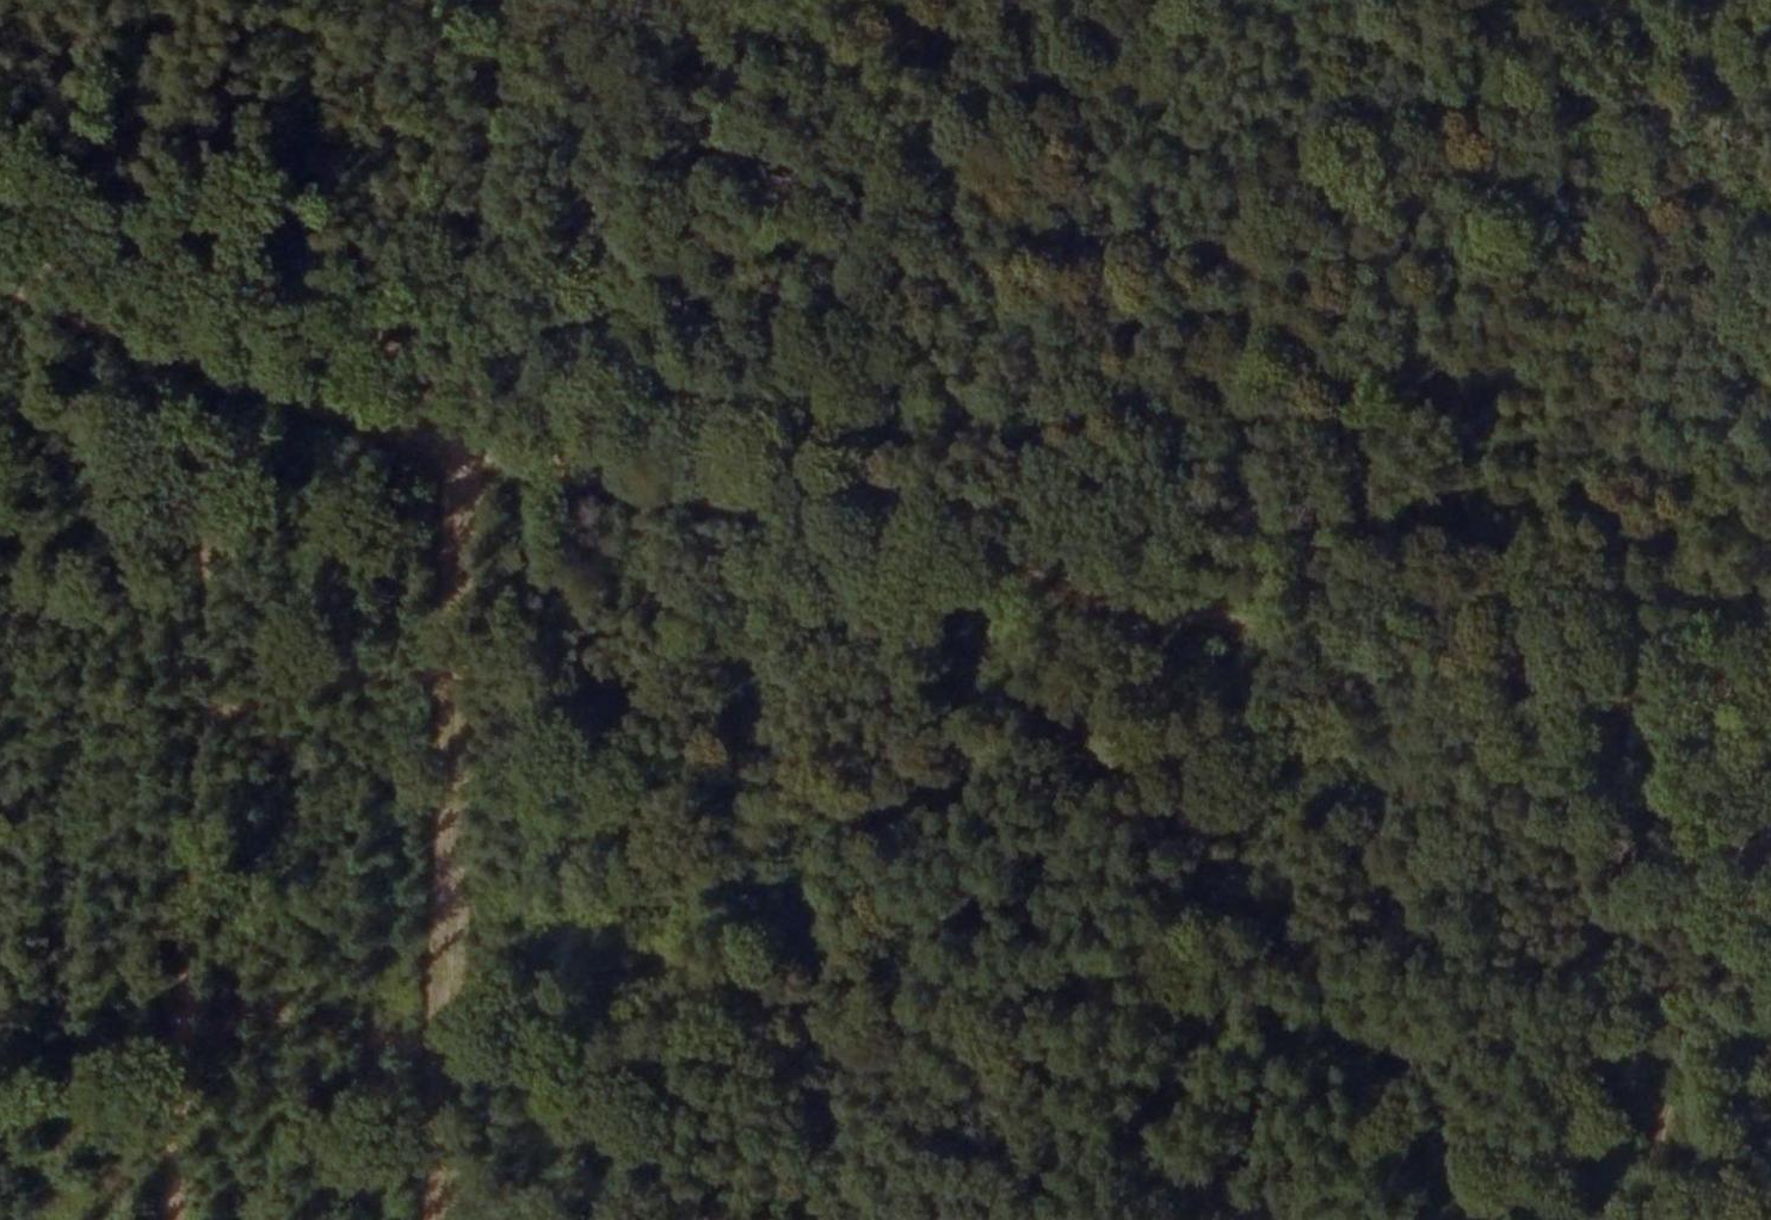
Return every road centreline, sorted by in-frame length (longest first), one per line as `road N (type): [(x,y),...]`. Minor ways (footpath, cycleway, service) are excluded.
road 1 (track): [(521,0),(453,478),(441,1219)]

